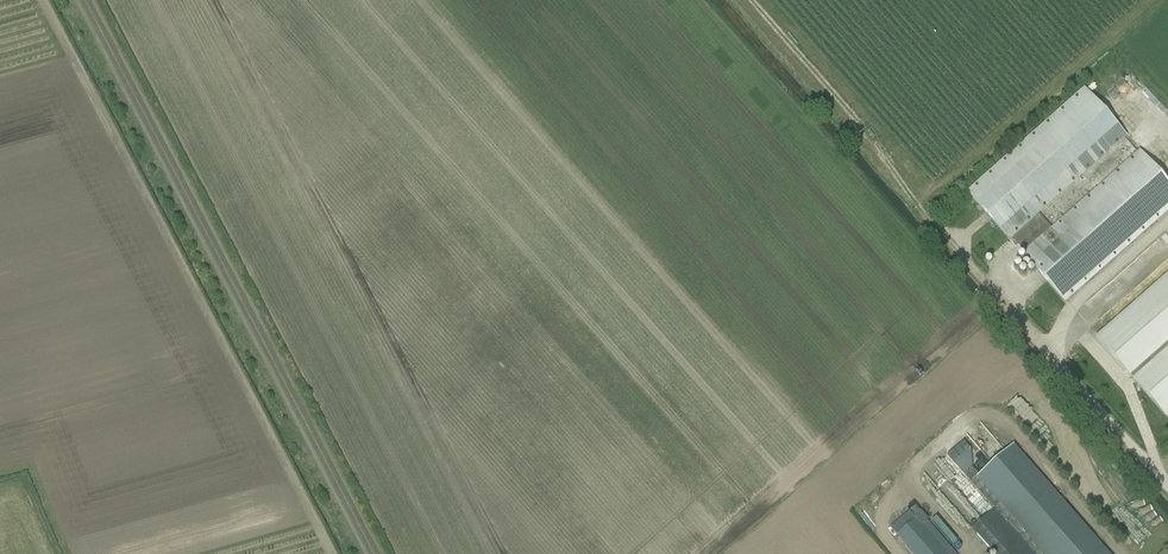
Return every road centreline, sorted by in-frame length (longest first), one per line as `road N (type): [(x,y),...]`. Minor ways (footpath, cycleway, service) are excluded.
road 1 (unclassified): [(1167,492),(922,210)]

